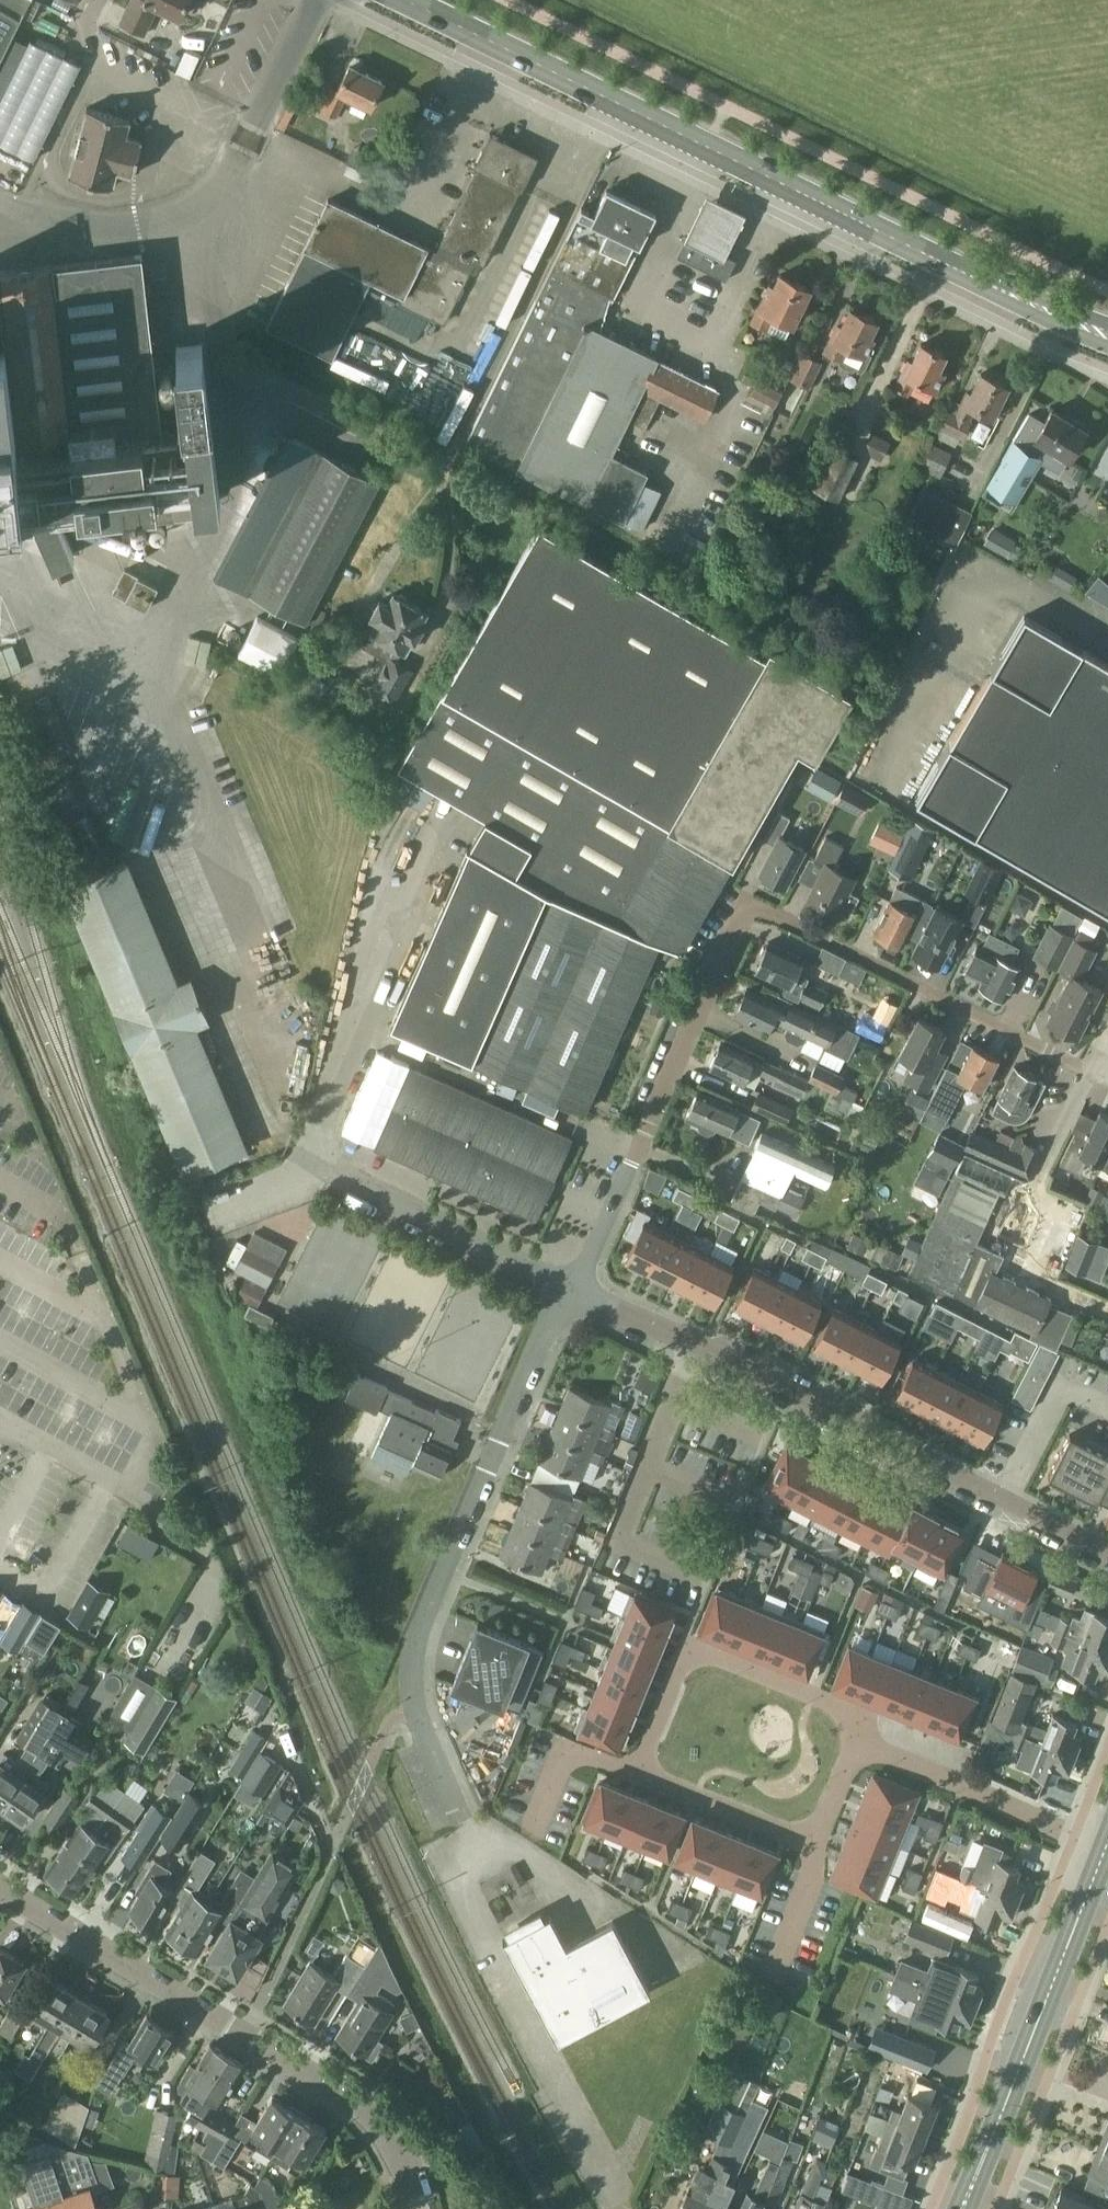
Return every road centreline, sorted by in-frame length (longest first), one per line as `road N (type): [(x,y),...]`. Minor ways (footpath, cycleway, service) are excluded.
road 1 (secondary): [(401,0),(1107,337)]
road 2 (residential): [(638,1147),(750,907),(1074,1065),(1093,1066)]
road 3 (residential): [(1107,1552),(572,1290)]
road 4 (residential): [(464,1821),(415,1711),(414,1646),(547,1329),(572,1290)]
road 5 (residential): [(422,2208),(400,2151),(355,2103),(0,1888)]
road 6 (secondary): [(965,2208),(1107,1848)]
road 7 (residential): [(635,1772),(679,1668),(703,1653),(834,1704),(859,1742)]
road 8 (residential): [(1107,1846),(859,1742)]
road 9 (residential): [(809,1839),(635,1772)]
road 10 (residential): [(635,1772),(569,1746),(532,1826)]
road 11 (residential): [(572,1290),(638,1147)]
road 12 (residential): [(770,1983),(811,1874),(809,1839)]

